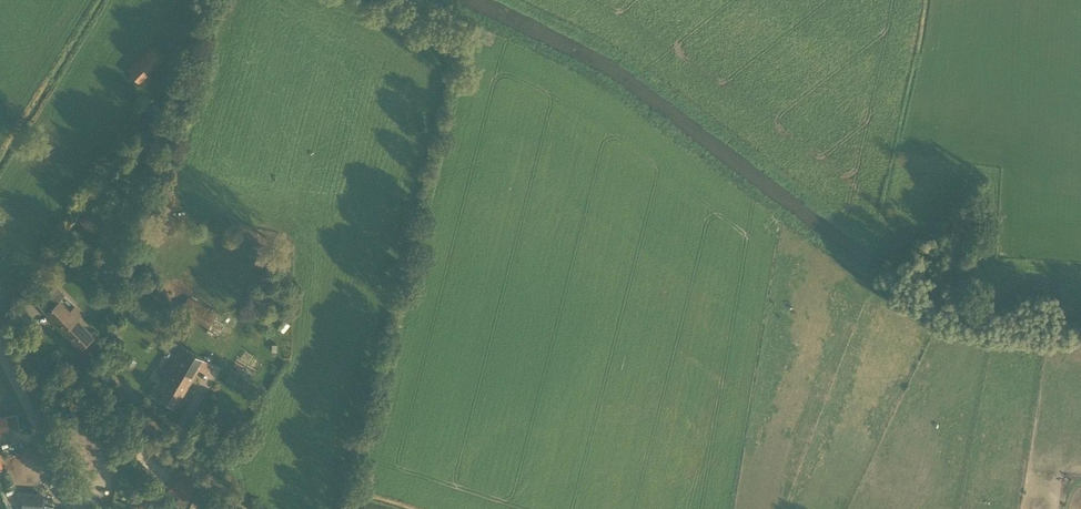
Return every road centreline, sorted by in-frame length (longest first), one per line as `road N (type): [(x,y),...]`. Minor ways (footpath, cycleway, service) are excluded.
road 1 (unclassified): [(80,508),(0,351)]

